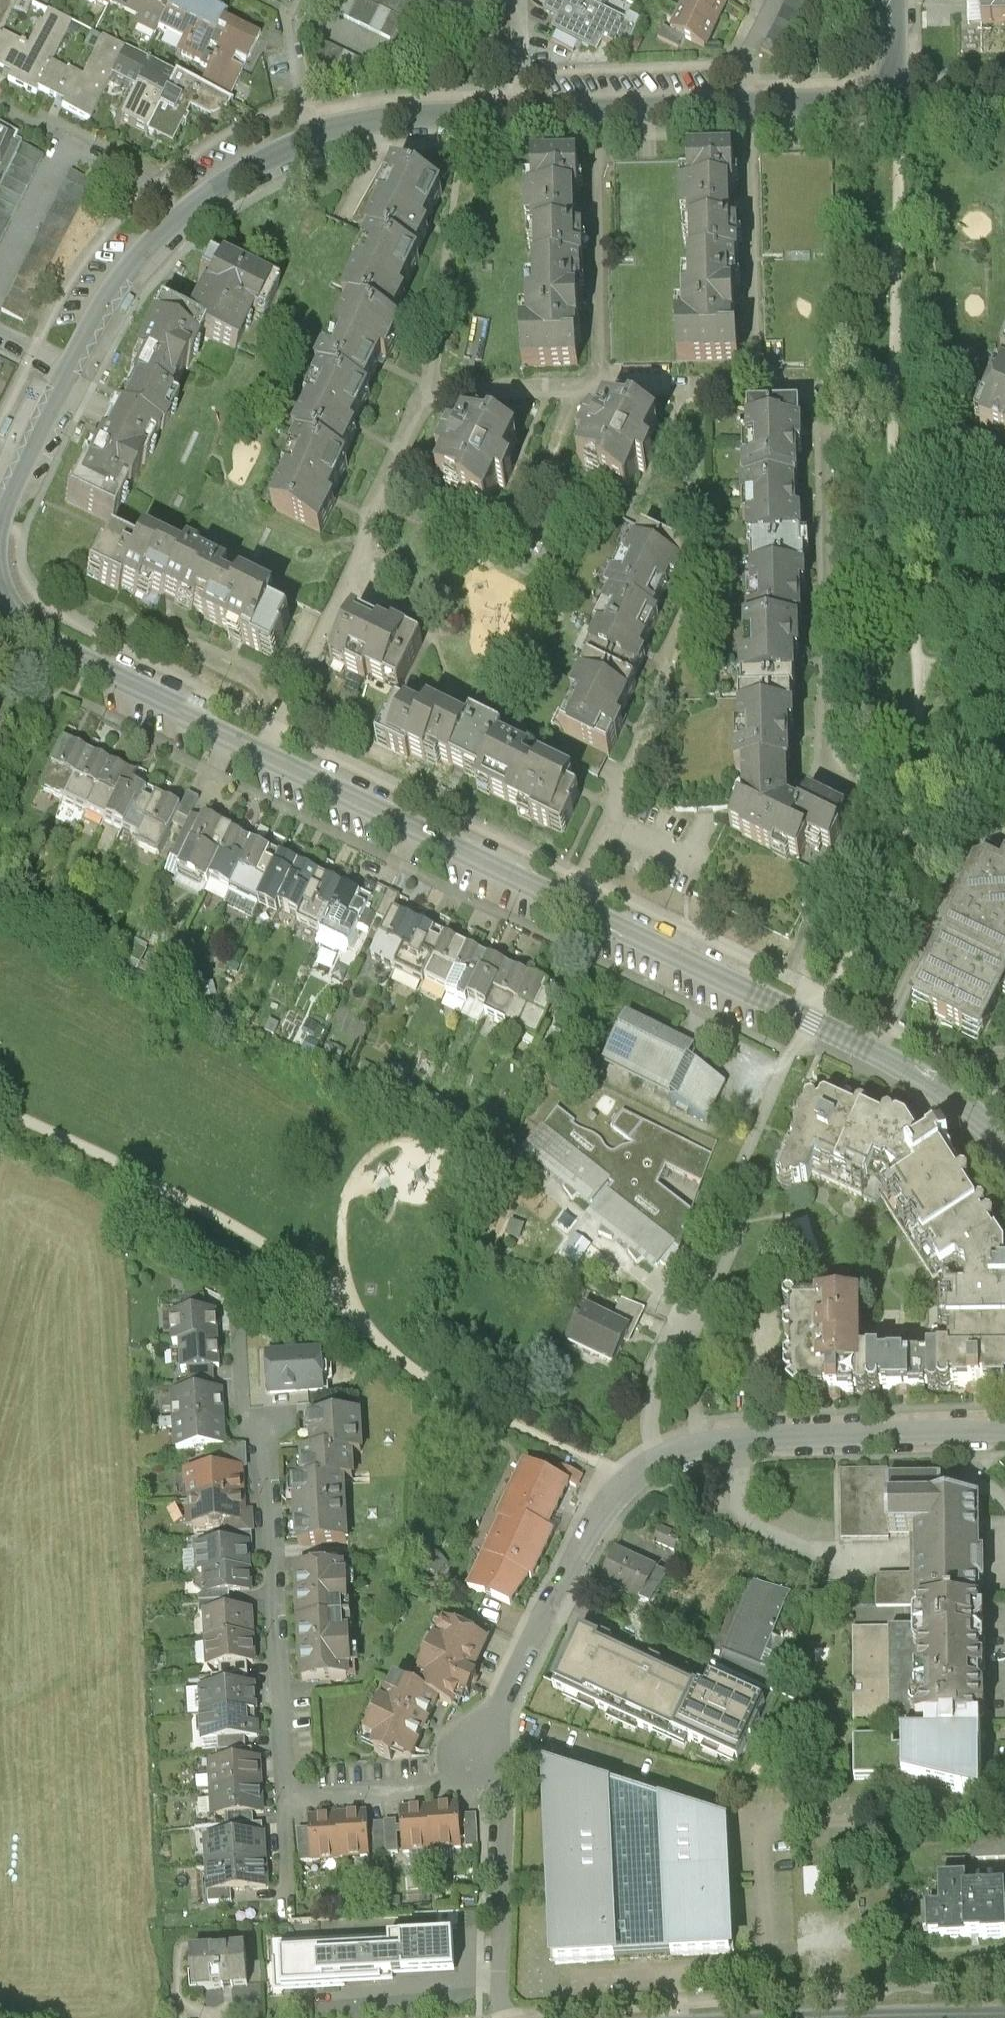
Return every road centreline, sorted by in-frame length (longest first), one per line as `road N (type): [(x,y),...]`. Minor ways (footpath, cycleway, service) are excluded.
road 1 (tertiary): [(0,650),(65,697),(884,1096),(959,1137),(1004,1178)]
road 2 (unclassified): [(0,541),(63,413),(173,248),(303,174),(901,150)]
road 3 (residential): [(1004,1466),(745,1467),(660,1486),(602,1543),(482,1793)]
road 4 (residential): [(482,1793),(446,1822),(300,1829),(271,1446),(249,1432),(244,1338)]
road 5 (residential): [(508,2017),(512,1832),(482,1793)]
road 6 (unclassified): [(899,0),(901,150)]
road 7 (unclassified): [(362,0),(494,65)]
road 8 (unclassified): [(296,58),(412,116)]

